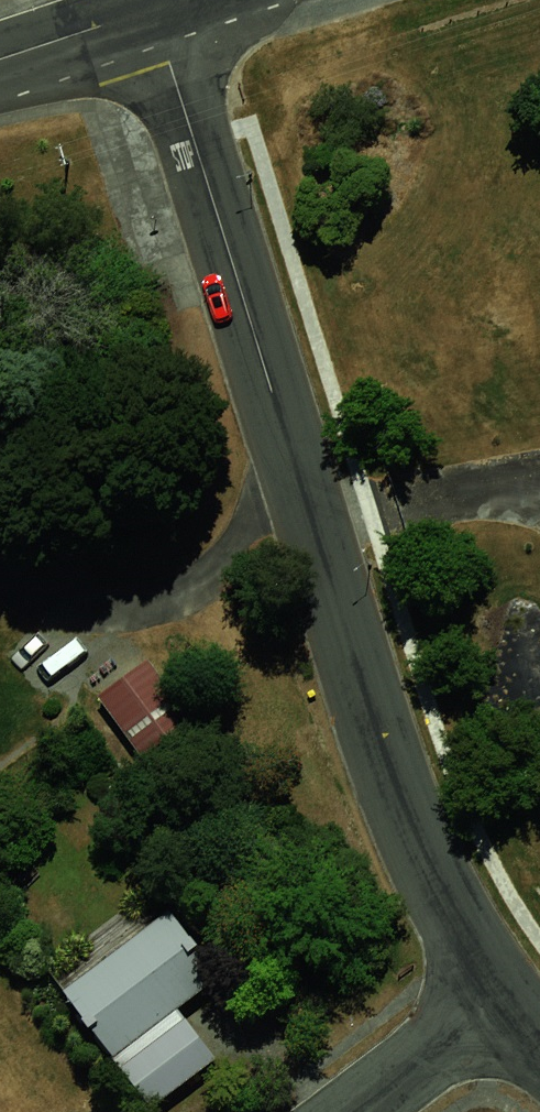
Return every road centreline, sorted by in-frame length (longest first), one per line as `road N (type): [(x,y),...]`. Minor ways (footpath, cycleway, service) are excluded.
road 1 (residential): [(157,8),(384,753),(428,863),(505,1005)]
road 2 (residential): [(370,1111),(505,1005)]
road 3 (secondary): [(157,8),(0,59)]

